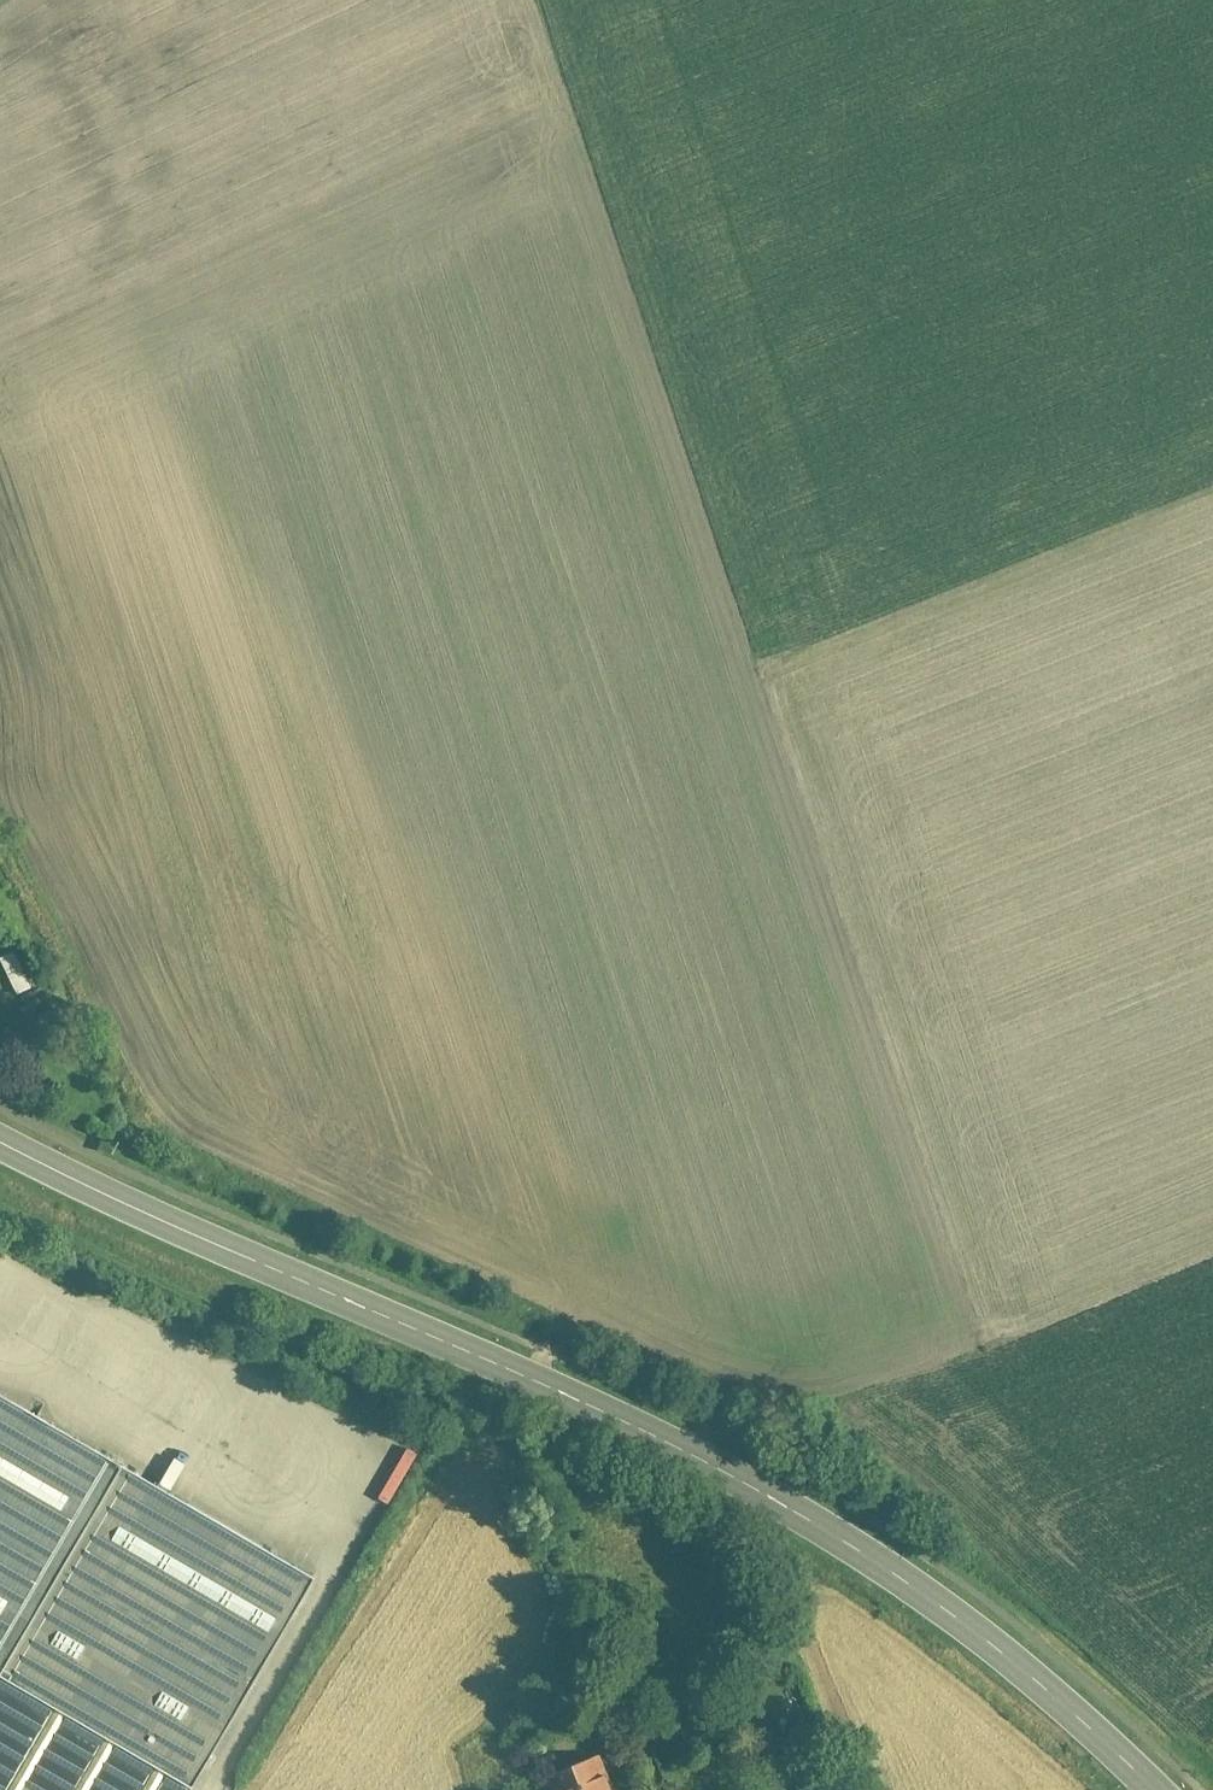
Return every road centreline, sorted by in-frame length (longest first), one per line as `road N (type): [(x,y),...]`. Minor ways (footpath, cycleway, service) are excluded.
road 1 (primary): [(1151,1789),(1032,1680),(891,1570),(751,1488),(0,1148)]

